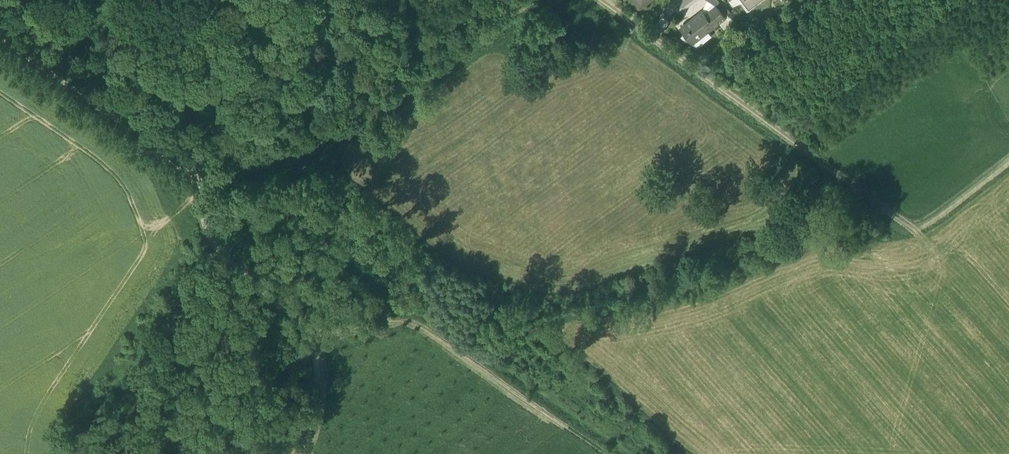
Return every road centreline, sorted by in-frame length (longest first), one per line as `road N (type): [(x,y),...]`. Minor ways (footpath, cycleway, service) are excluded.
road 1 (track): [(604,0),(924,239),(1008,173)]
road 2 (track): [(307,337),(406,318),(604,453)]

